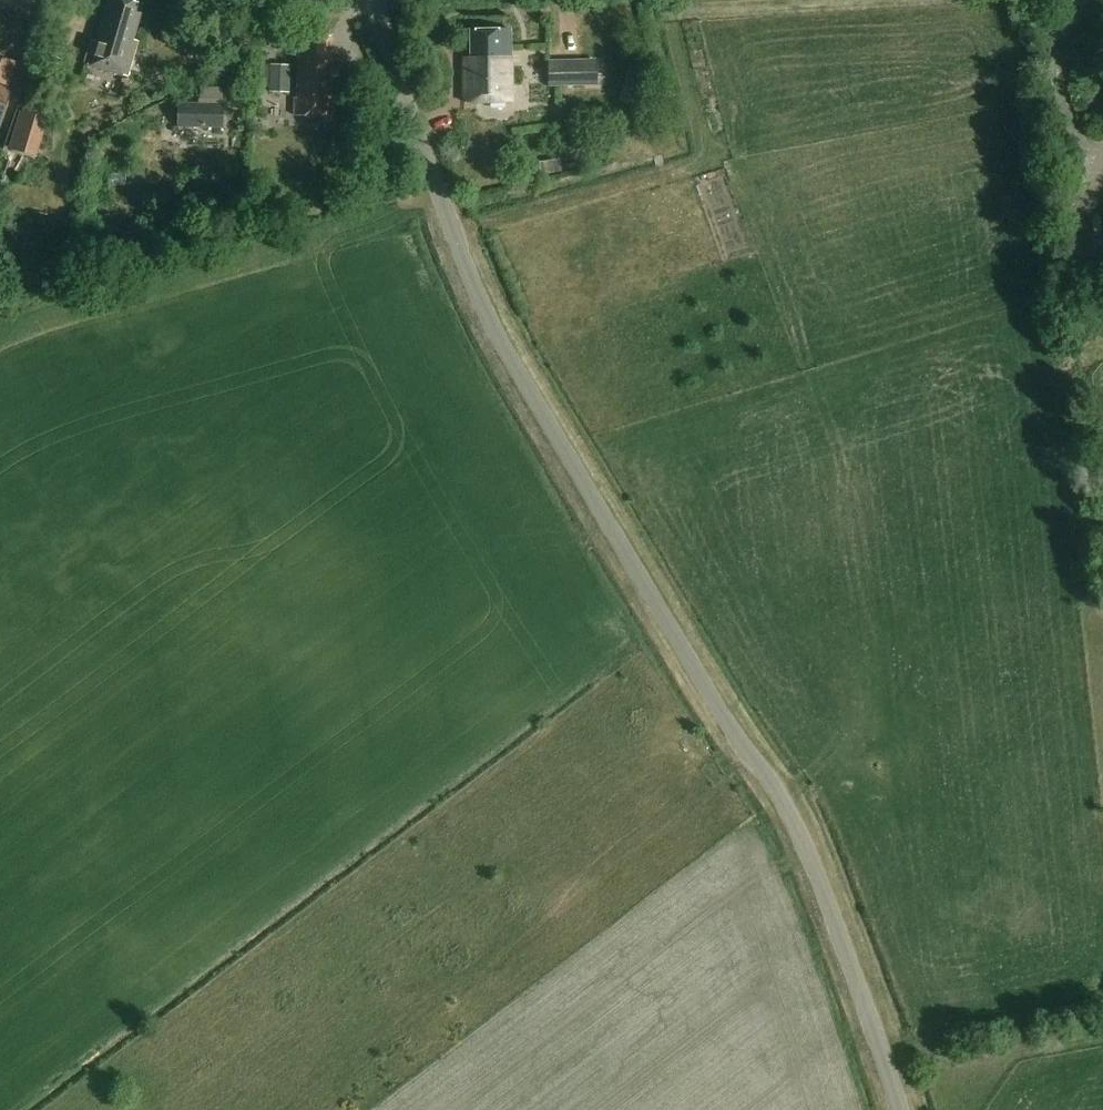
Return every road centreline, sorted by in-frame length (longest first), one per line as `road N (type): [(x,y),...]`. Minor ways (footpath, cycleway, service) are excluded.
road 1 (unclassified): [(900,1109),(785,801),(744,747),(472,284),(373,0)]

